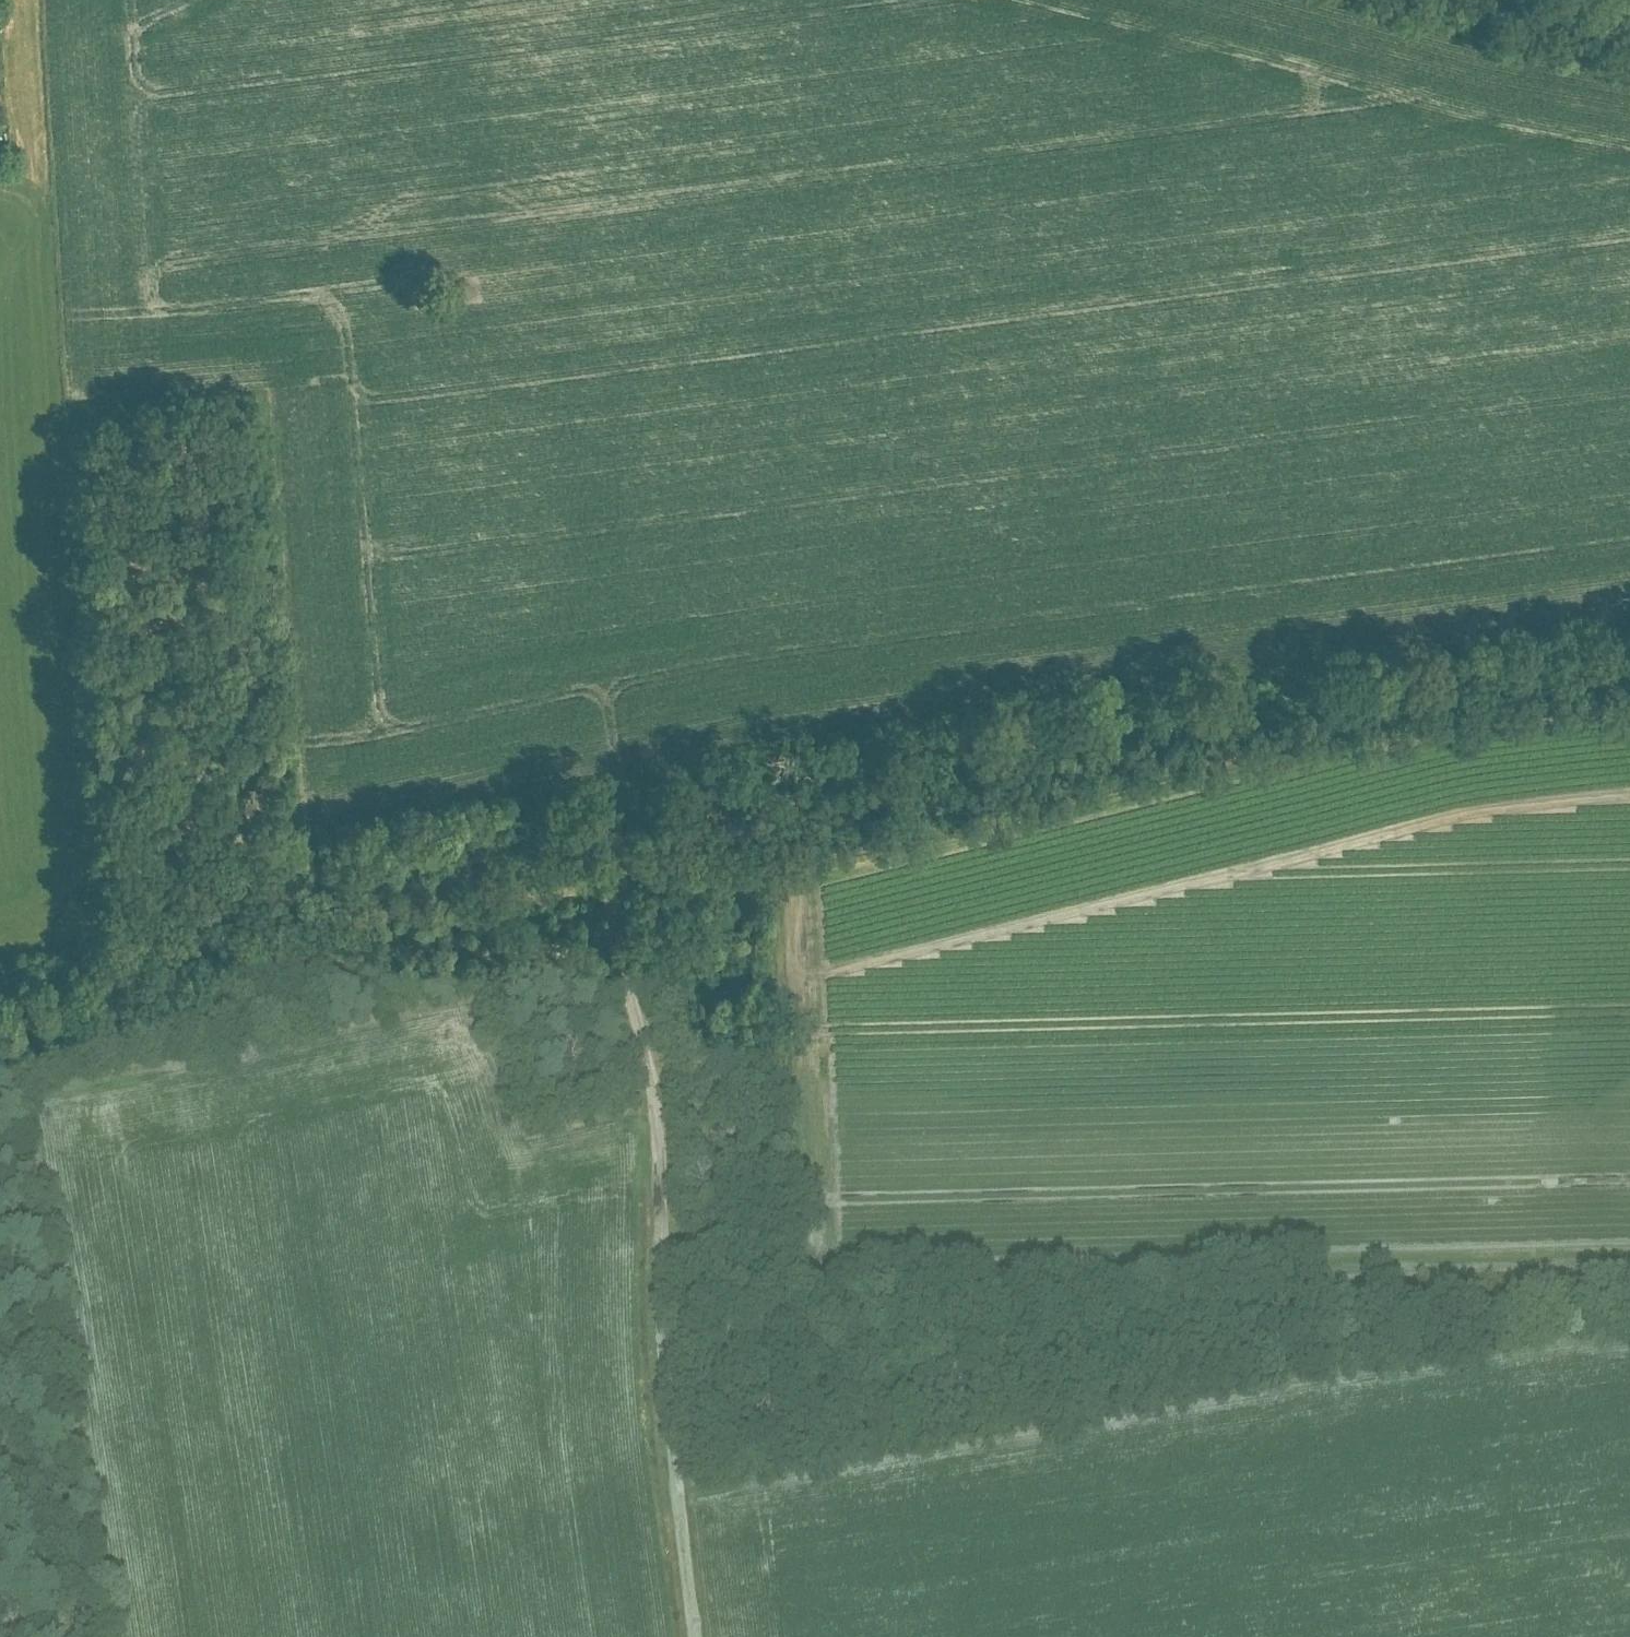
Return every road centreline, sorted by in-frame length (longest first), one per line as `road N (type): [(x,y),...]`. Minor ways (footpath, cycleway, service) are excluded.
road 1 (track): [(620,875),(613,923),(657,1119),(652,1329),(694,1636)]
road 2 (track): [(0,991),(151,946),(597,870),(620,875)]

